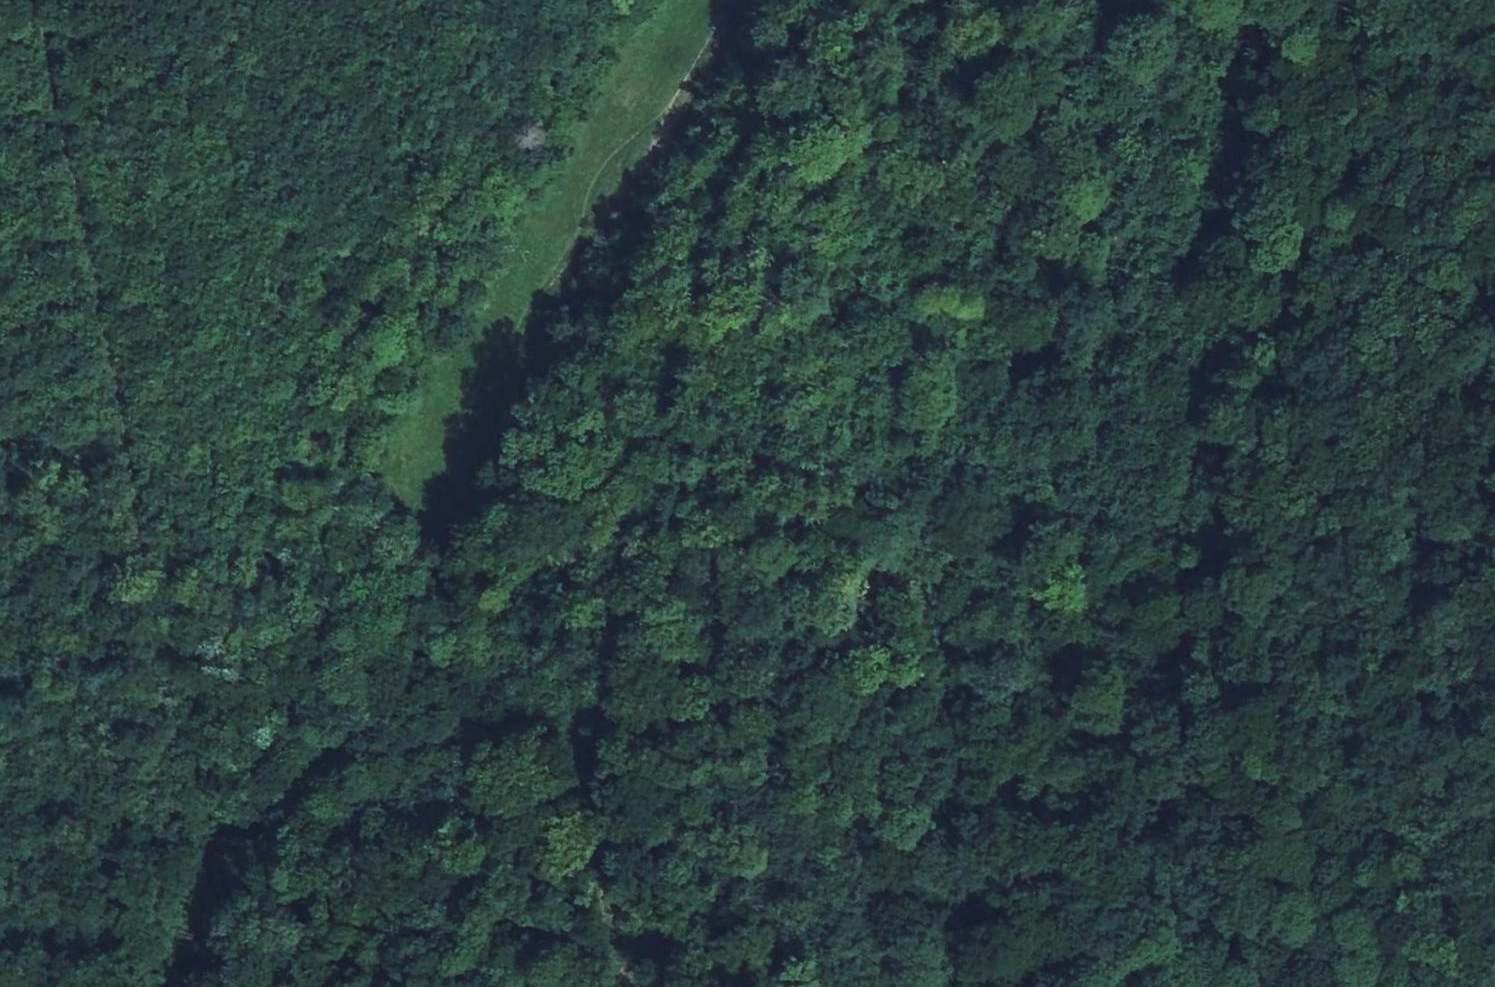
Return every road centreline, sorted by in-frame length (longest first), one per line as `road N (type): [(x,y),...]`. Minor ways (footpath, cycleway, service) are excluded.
road 1 (track): [(1228,0),(1188,240),(1181,639),(1249,848),(1338,986)]
road 2 (track): [(229,986),(236,882),(248,837),(343,711)]

